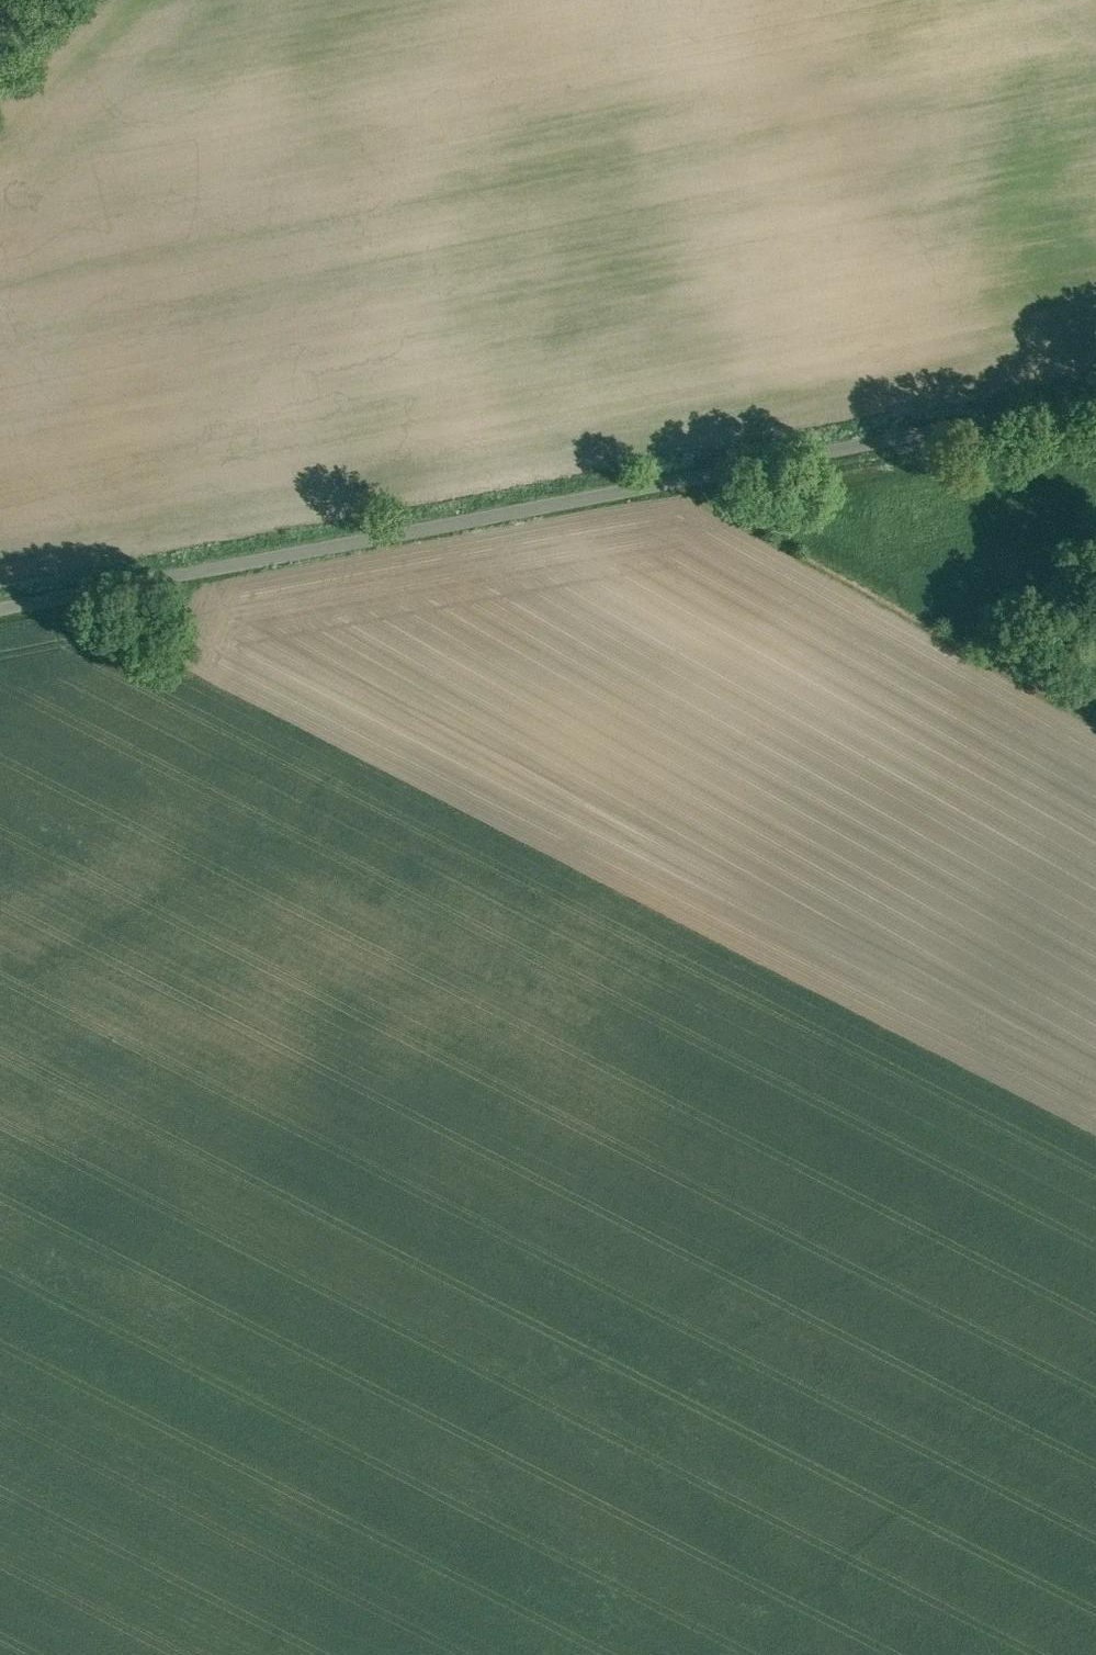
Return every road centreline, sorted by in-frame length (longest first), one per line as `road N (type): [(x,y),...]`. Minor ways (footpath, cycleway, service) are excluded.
road 1 (unclassified): [(1095,385),(0,605)]

